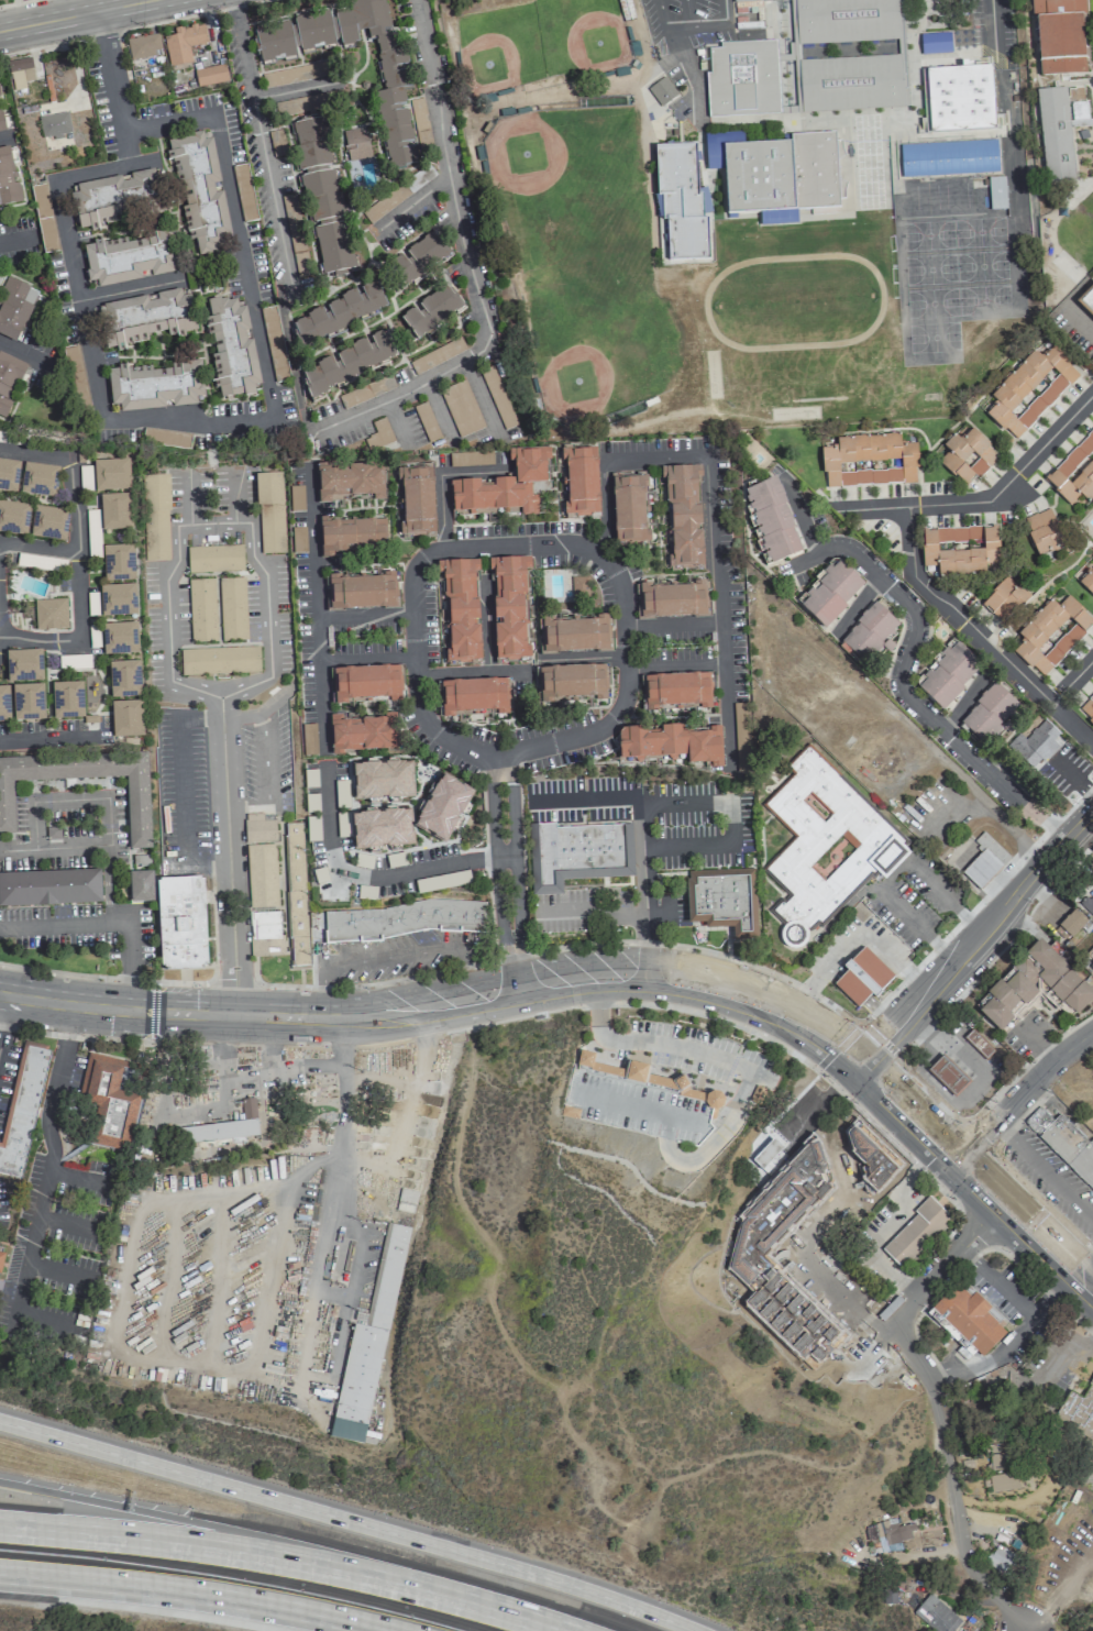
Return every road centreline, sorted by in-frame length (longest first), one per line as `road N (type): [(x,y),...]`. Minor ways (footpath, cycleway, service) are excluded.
road 1 (residential): [(234,1003),(219,703),(173,682),(169,575),(180,552),(179,528),(251,528),(253,555),(267,574),(268,676),(219,703)]
road 2 (motorway): [(692,1630),(544,1576),(0,1421)]
road 3 (residential): [(454,748),(537,758),(618,730),(633,692),(628,599),(606,565),(574,554),(446,562),(420,581),(426,713),(454,748)]
road 4 (primary): [(0,1008),(124,1023),(338,1031),(526,998)]
road 5 (primary): [(520,972),(336,1005),(125,998),(0,982)]
road 6 (residential): [(1064,838),(904,691),(919,637),(912,611),(849,555),(795,572)]
road 7 (motorway): [(0,1574),(173,1591),(377,1630)]
road 8 (motorway): [(363,1578),(216,1527),(0,1483)]
road 9 (primary): [(865,1056),(786,999),(689,963),(611,959),(520,972)]
road 10 (motorway): [(363,1578),(234,1553),(0,1528)]
road 11 (residential): [(897,1313),(937,1406),(965,1562),(1020,1630)]
road 12 (primary): [(526,998),(620,985),(709,998),(776,1026),(849,1077)]
road 13 (tertiary): [(865,1056),(1092,807)]
road 14 (residential): [(1092,750),(909,572),(905,507)]
road 15 (residential): [(1092,392),(986,502),(844,510)]
road 16 (residential): [(520,972),(506,758)]
road 17 (motorway): [(552,1630),(363,1578)]
road 18 (primary): [(957,1159),(1092,1291)]
road 19 (residential): [(957,1159),(1092,1029)]
road 20 (residential): [(1003,1205),(897,1313)]
road 21 (secondary): [(135,0),(0,28)]

